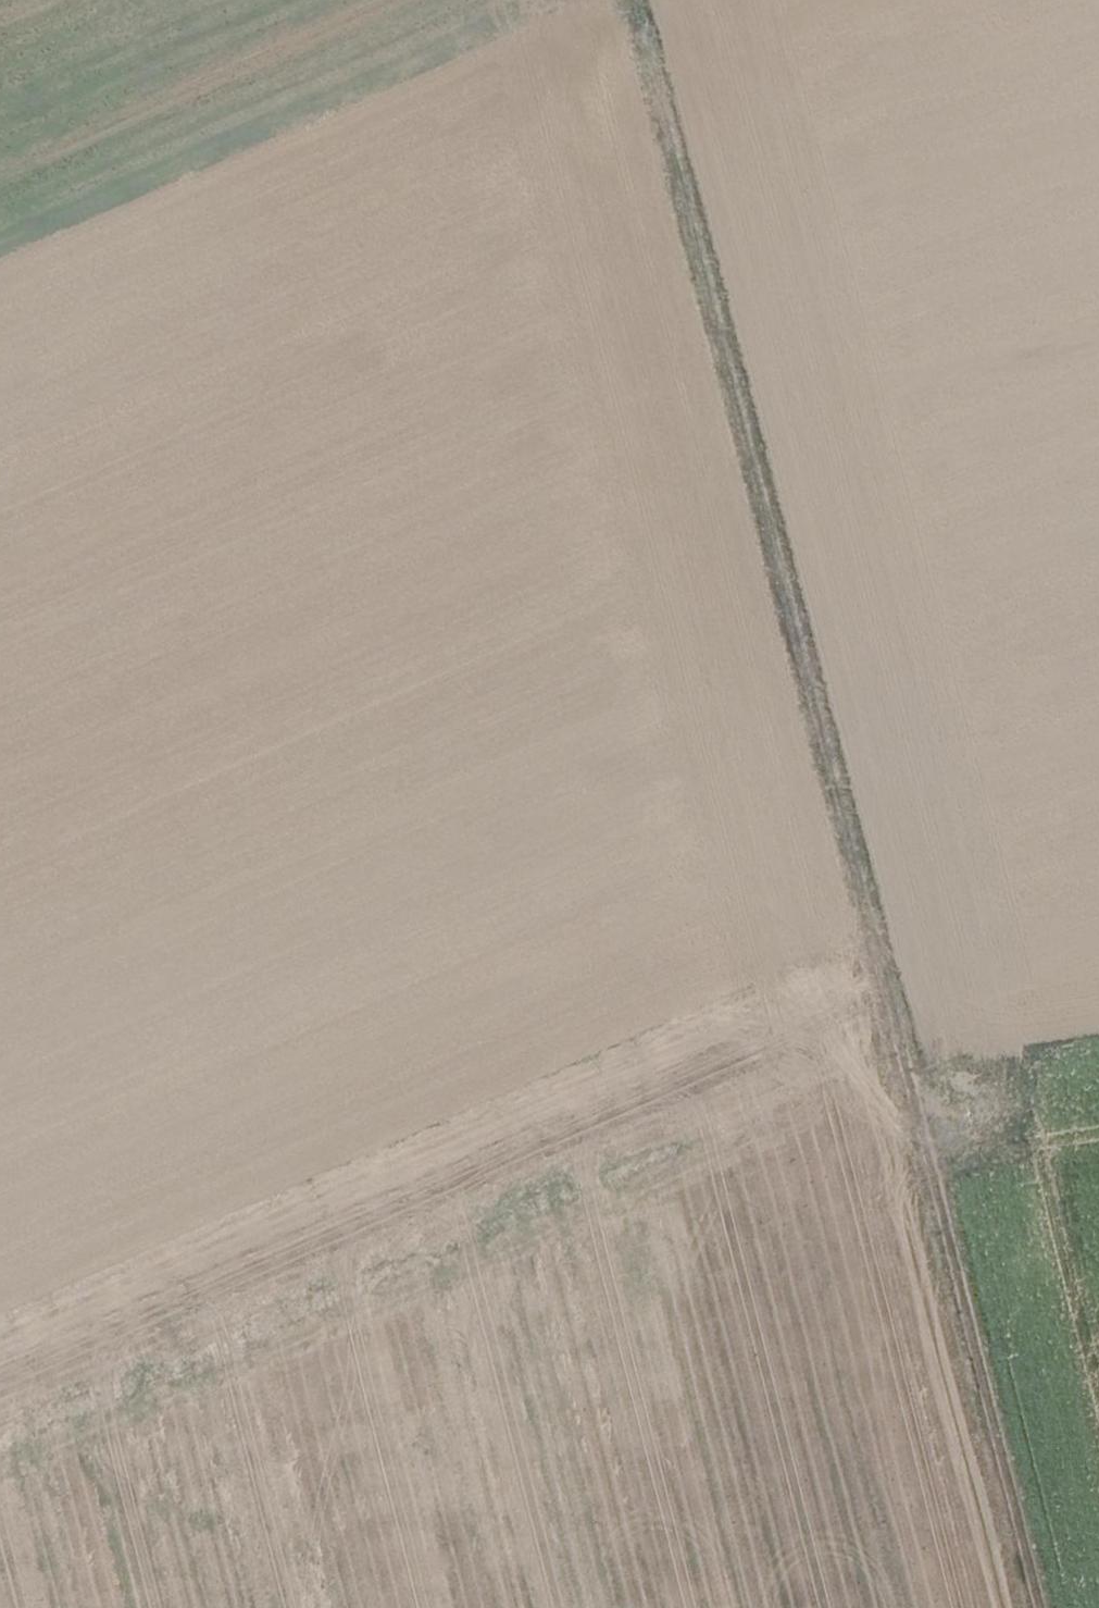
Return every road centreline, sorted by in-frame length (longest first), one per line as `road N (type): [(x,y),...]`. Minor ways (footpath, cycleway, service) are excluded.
road 1 (track): [(658,3),(922,1102),(1053,1607)]

